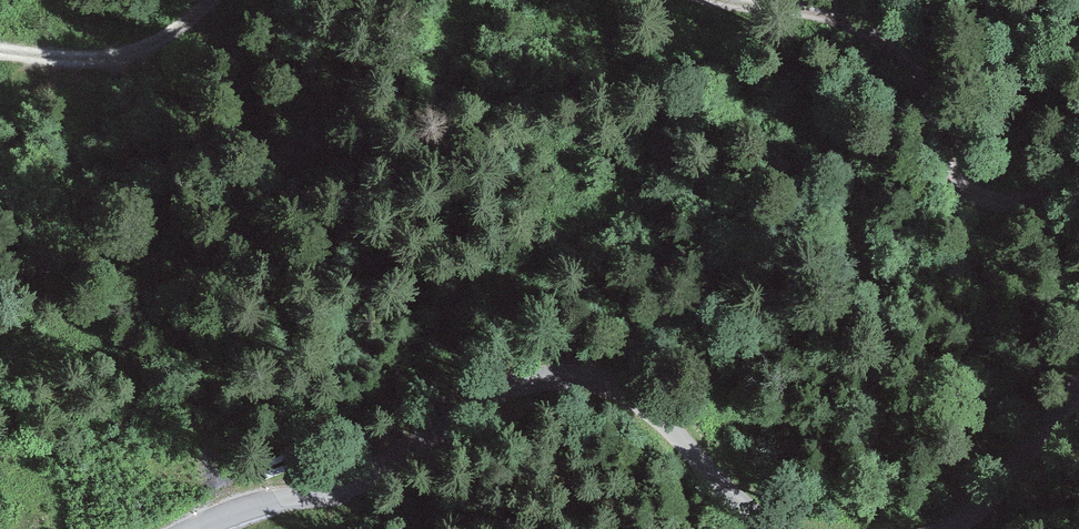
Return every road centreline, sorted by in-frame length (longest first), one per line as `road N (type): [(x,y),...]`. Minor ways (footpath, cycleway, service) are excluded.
road 1 (residential): [(204,528),(250,507),(329,490),(432,439),(474,402),(510,384),(572,373),(607,381),(662,418),(779,528)]
road 2 (track): [(1078,166),(1046,193),(1016,205),(988,204),(948,172),(922,78),(907,58),(837,15),(721,0)]
road 3 (track): [(211,0),(127,54),(0,51)]
road 4 (residential): [(952,528),(994,493),(1078,384)]

